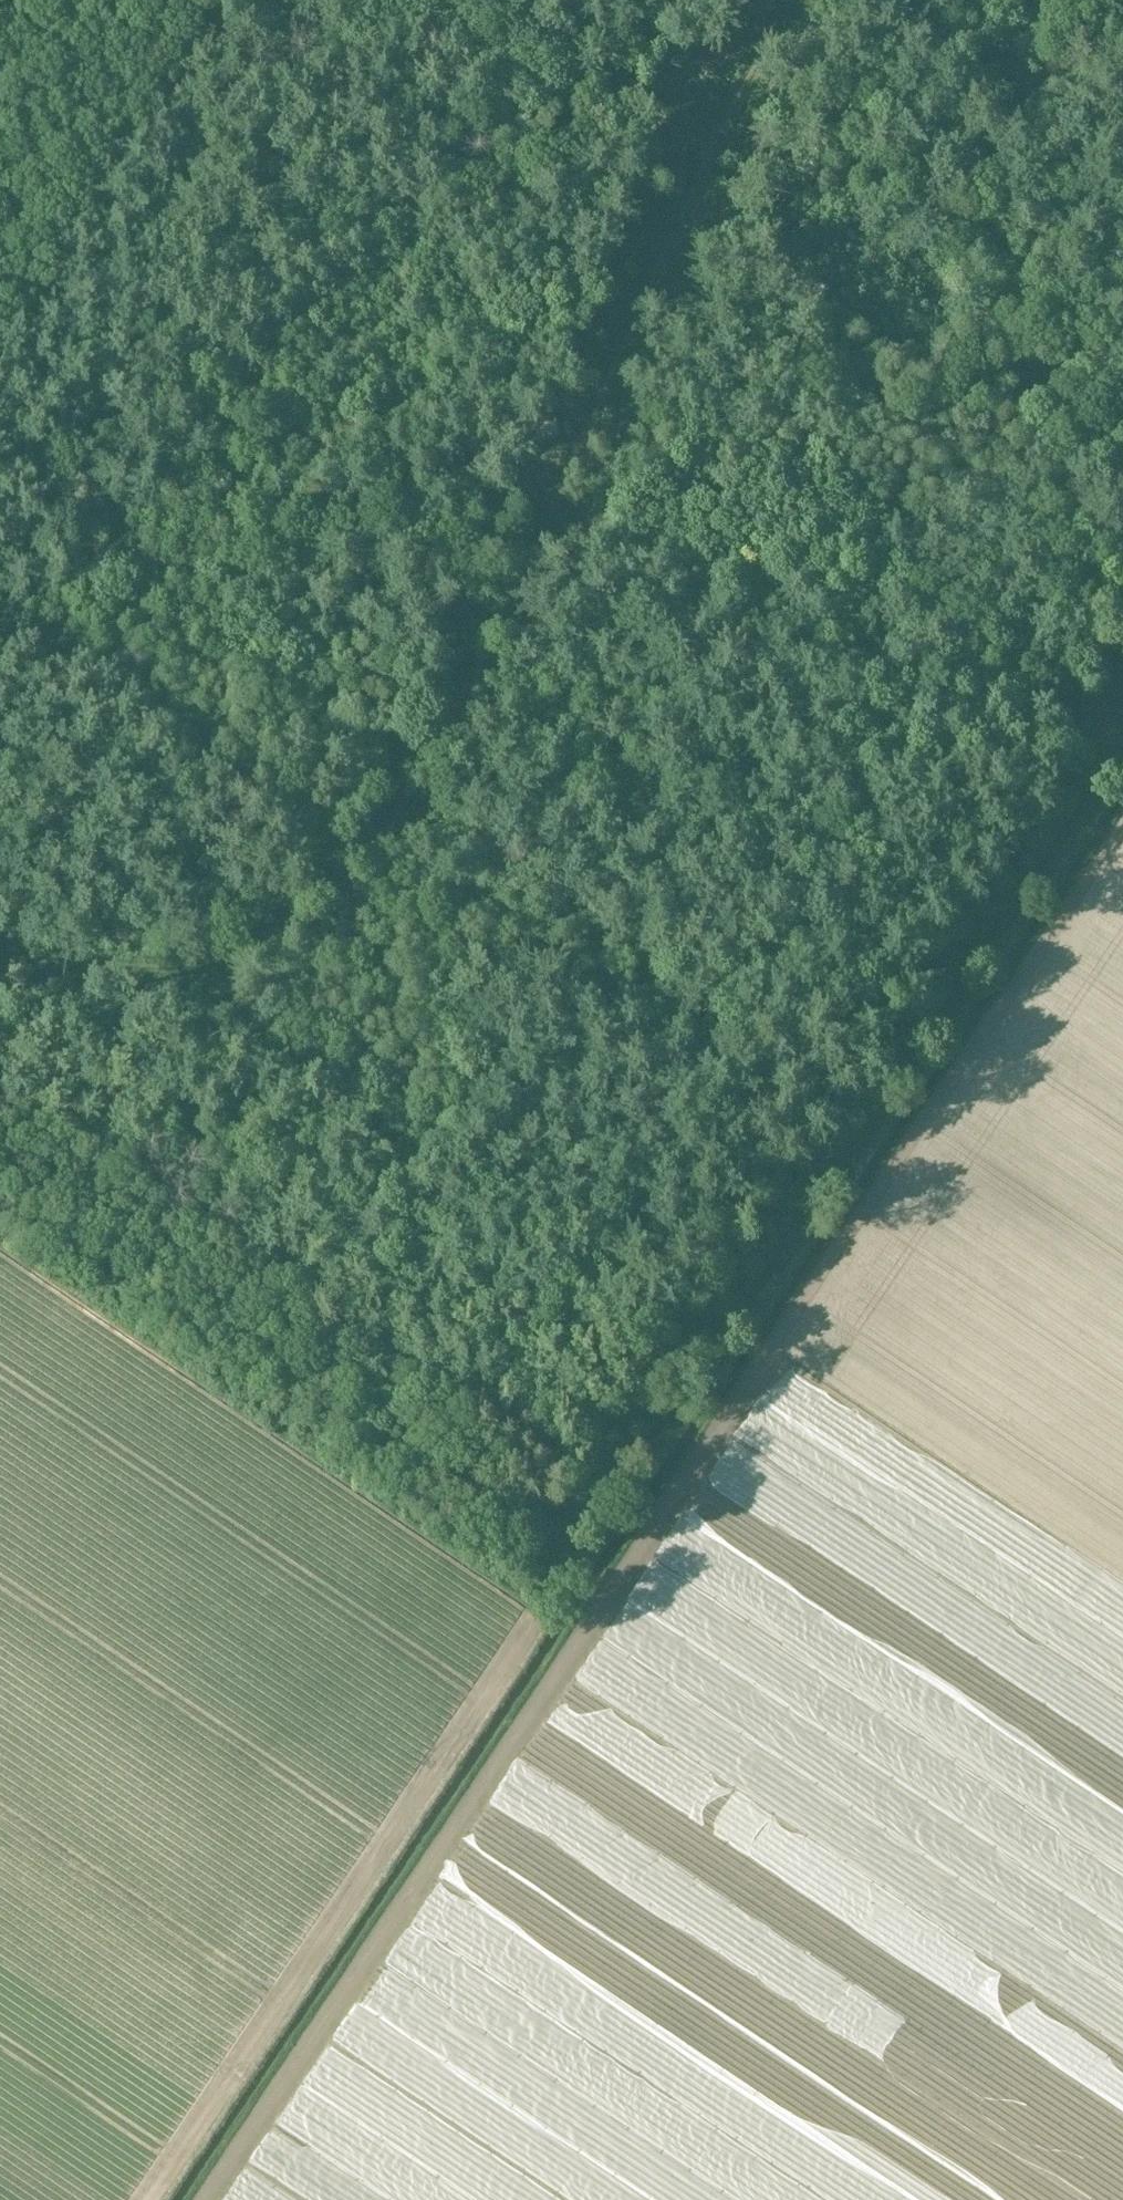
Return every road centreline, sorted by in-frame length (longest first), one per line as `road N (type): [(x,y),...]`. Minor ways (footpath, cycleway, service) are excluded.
road 1 (track): [(0,955),(100,969),(211,965),(284,937),(315,913),(453,715),(787,0)]
road 2 (track): [(1122,750),(540,1607)]

